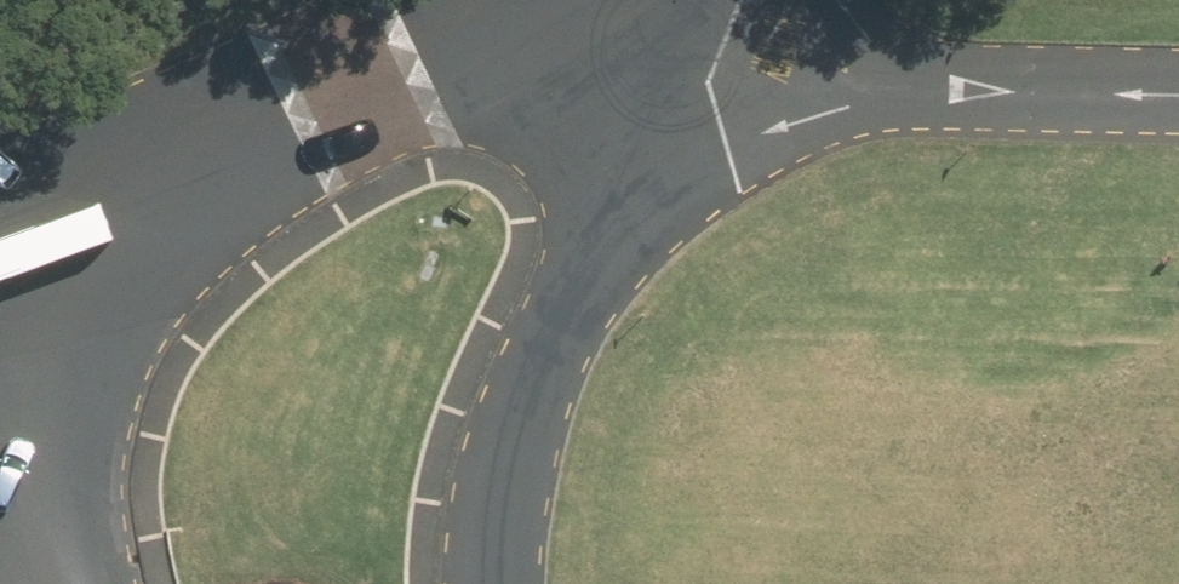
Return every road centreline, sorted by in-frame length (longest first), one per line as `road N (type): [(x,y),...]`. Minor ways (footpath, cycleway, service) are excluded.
road 1 (residential): [(525,0),(11,266)]
road 2 (residential): [(685,118),(632,174),(578,270),(527,406),(498,583)]
road 3 (residential): [(11,266),(75,570)]
road 4 (residential): [(1178,96),(918,91)]
road 5 (residential): [(918,91),(685,118)]
road 6 (residential): [(685,118),(551,0)]

